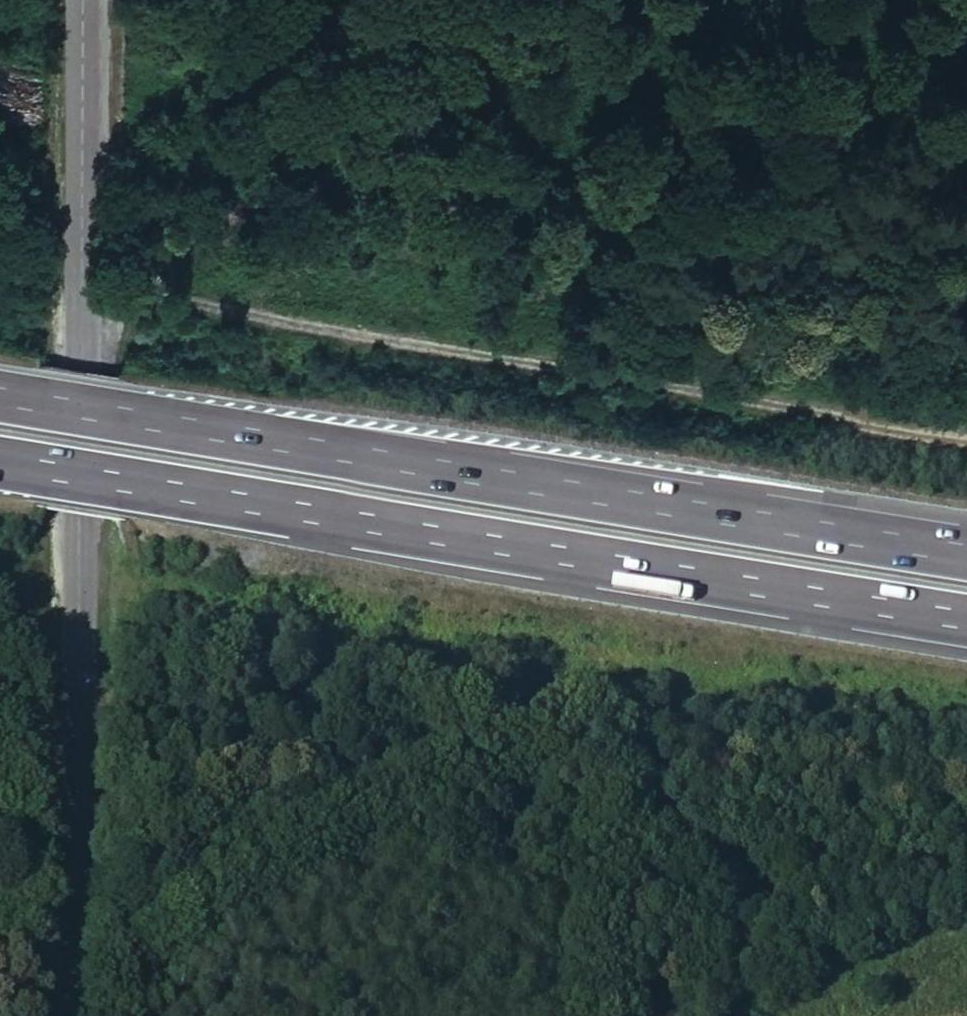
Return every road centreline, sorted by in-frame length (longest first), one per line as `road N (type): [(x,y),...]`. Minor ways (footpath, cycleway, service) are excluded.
road 1 (motorway): [(966,555),(0,399)]
road 2 (motorway): [(0,466),(966,621)]
road 3 (track): [(86,289),(966,437)]
road 4 (secondary): [(88,0),(83,539)]
road 5 (secondary): [(76,1015),(83,539)]

